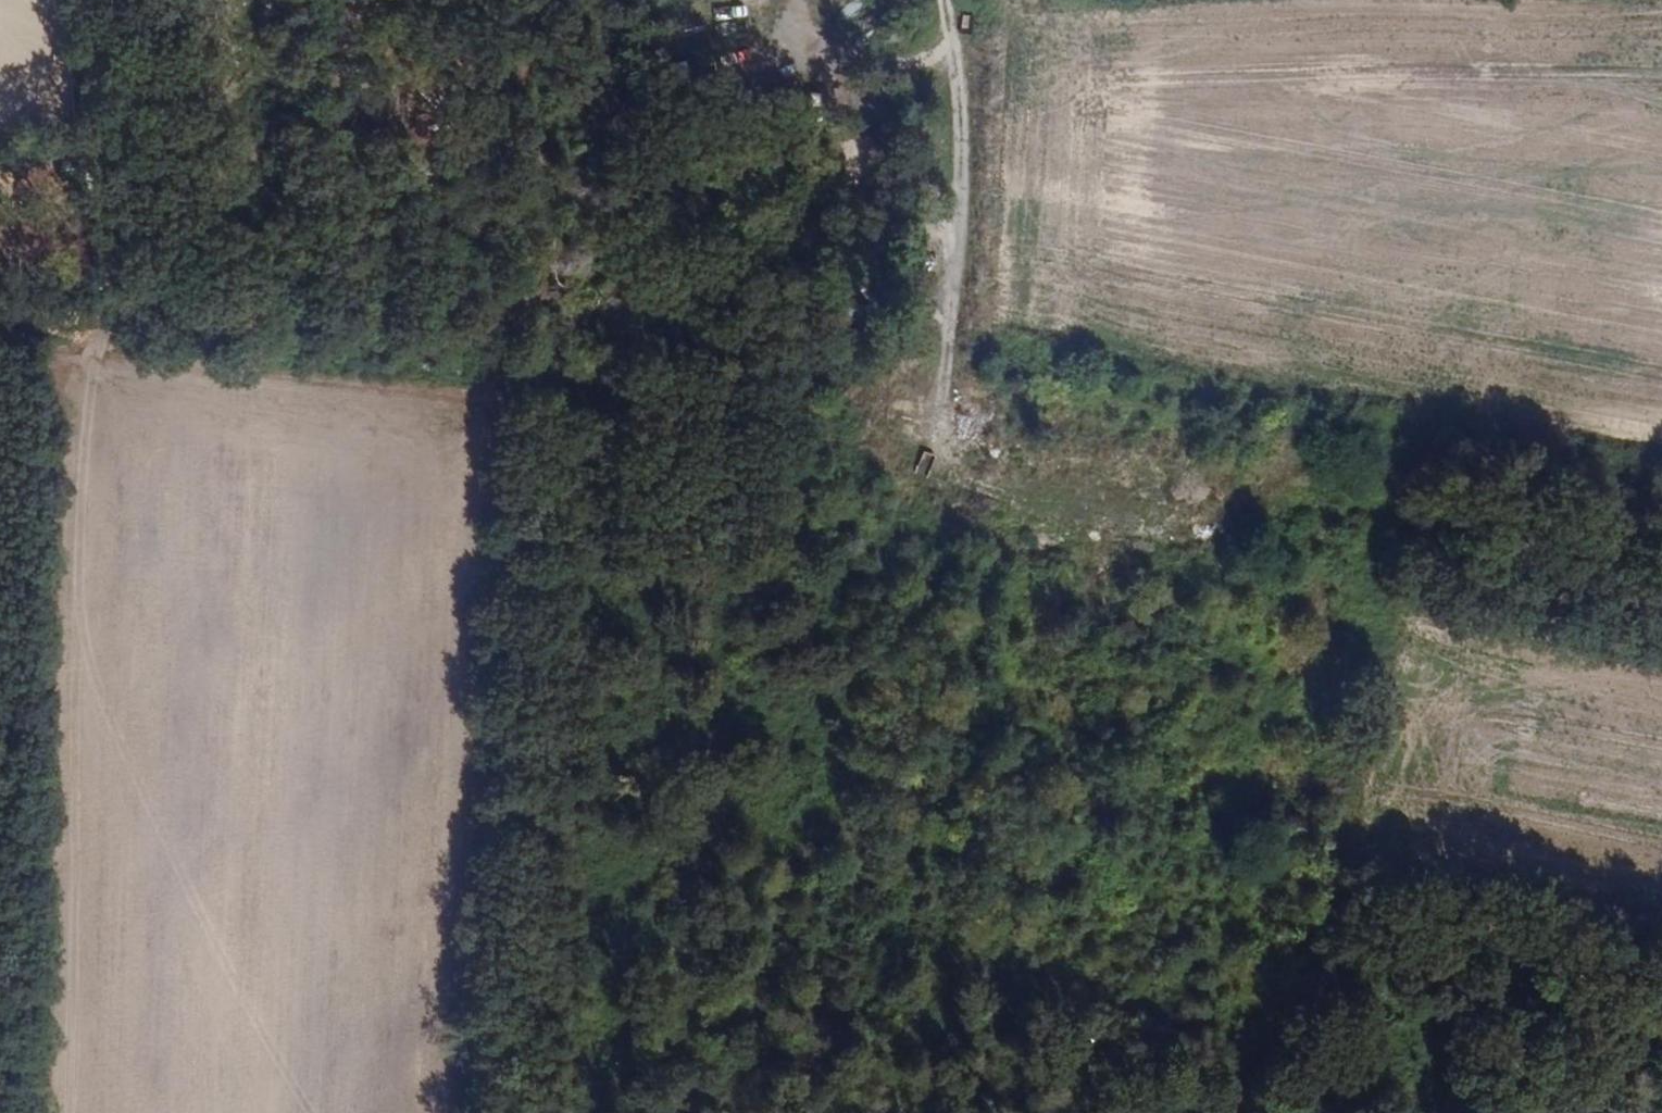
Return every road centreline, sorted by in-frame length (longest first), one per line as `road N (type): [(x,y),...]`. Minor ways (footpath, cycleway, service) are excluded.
road 1 (track): [(0,313),(61,319),(182,361),(854,400)]

